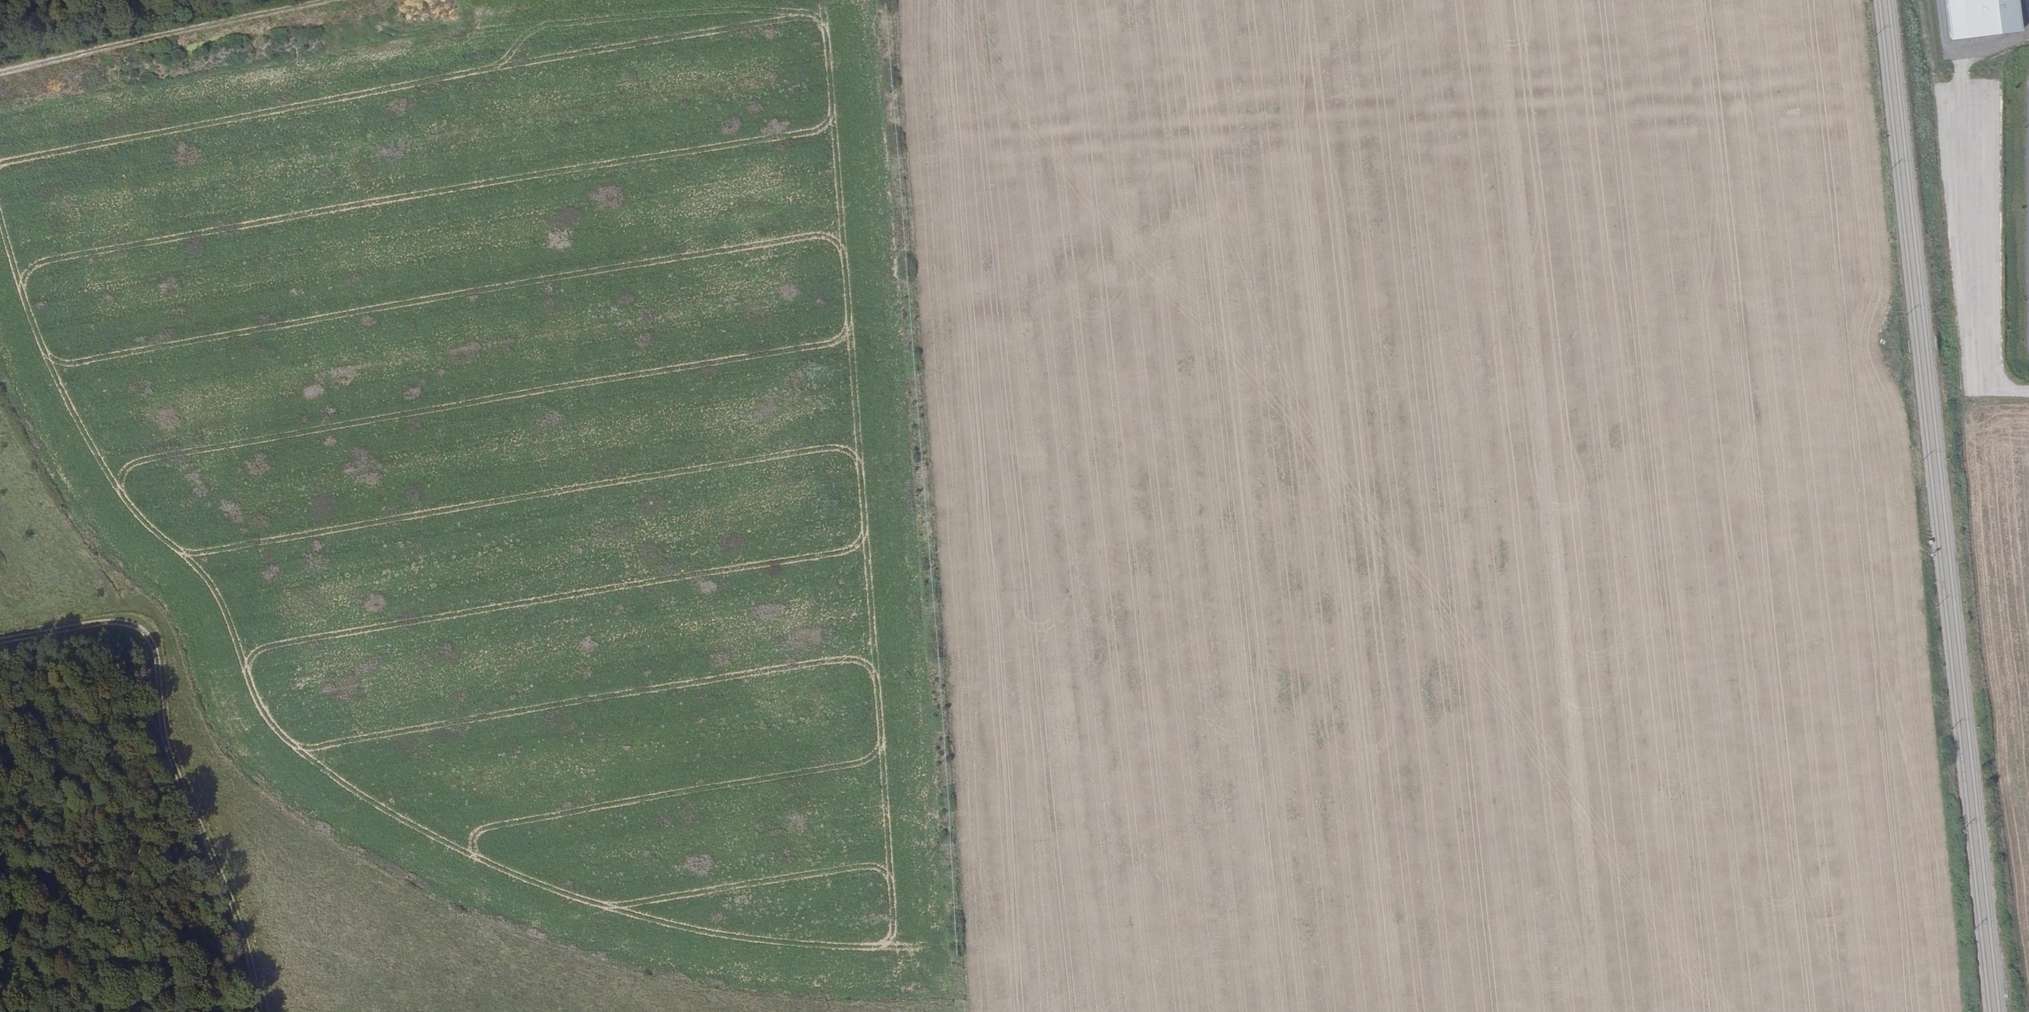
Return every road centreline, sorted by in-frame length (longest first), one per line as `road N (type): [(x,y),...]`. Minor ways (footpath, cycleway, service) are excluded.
road 1 (track): [(0,641),(124,623),(146,632),(158,649),(169,756),(246,935),(263,1011)]
road 2 (unclassified): [(2028,390),(2002,381),(1978,343),(1967,82)]
road 3 (track): [(0,70),(322,0)]

